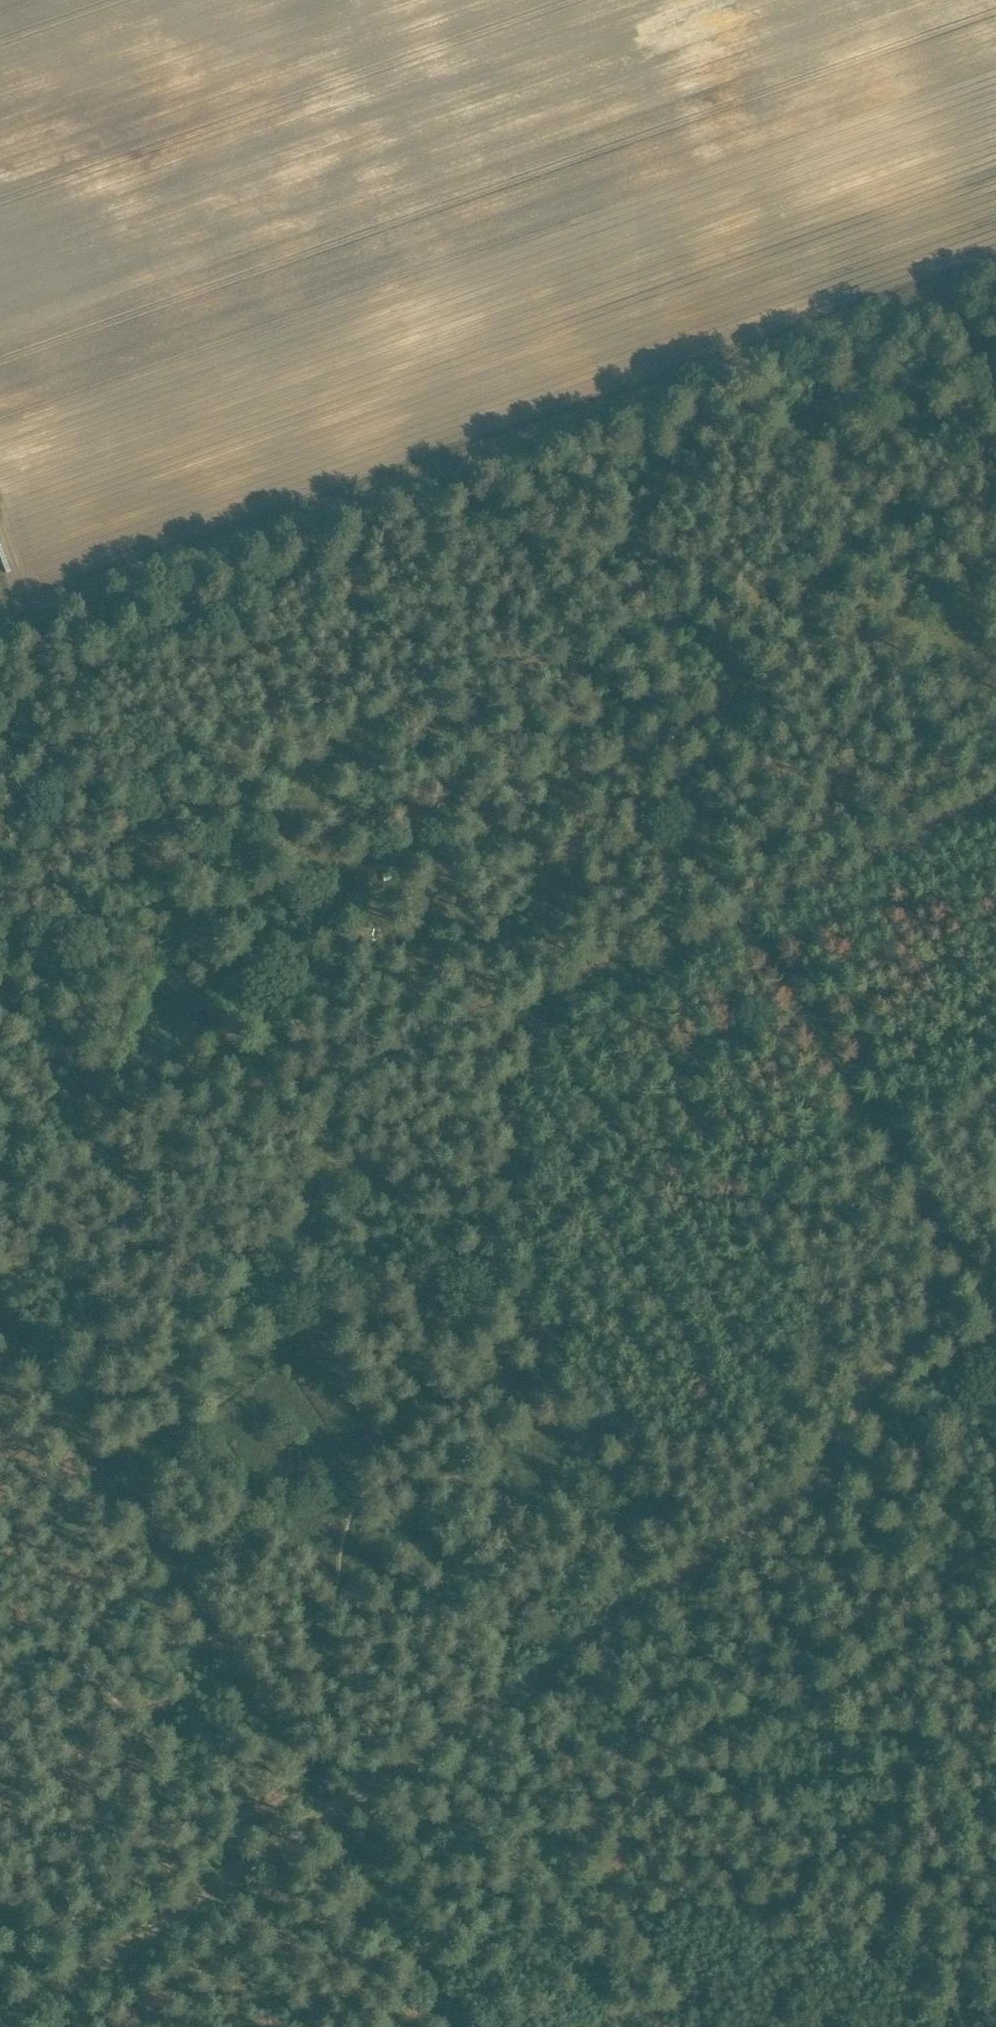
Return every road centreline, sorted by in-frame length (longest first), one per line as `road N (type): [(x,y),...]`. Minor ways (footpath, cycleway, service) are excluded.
road 1 (track): [(995,268),(0,630)]
road 2 (track): [(463,2026),(9,1312)]

